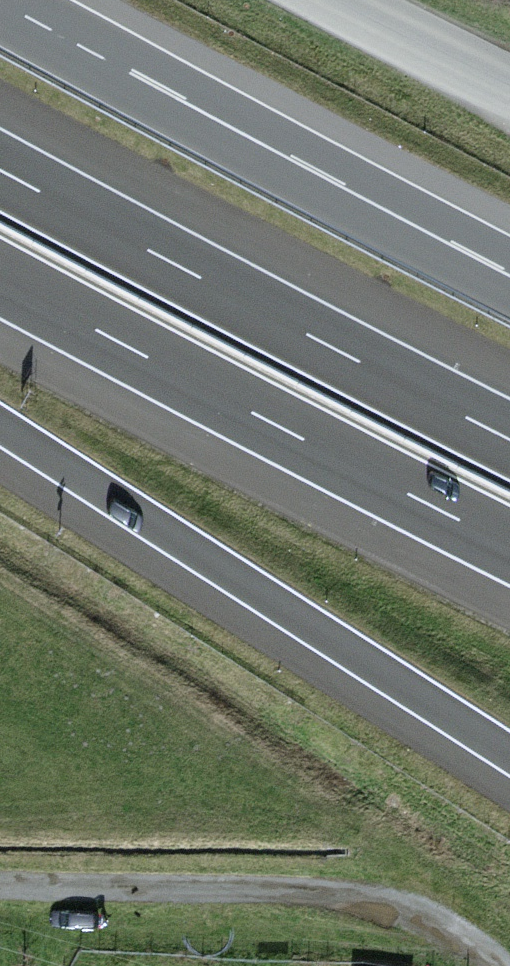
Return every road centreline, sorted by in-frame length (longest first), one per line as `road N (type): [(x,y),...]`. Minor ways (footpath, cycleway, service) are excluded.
road 1 (motorway): [(0,426),(509,757)]
road 2 (motorway): [(509,298),(0,23)]
road 3 (motorway): [(0,279),(509,549)]
road 4 (motorway): [(509,437),(0,167)]
road 5 (track): [(502,965),(409,912),(316,892),(0,885)]
road 6 (unclassified): [(348,0),(509,83)]

